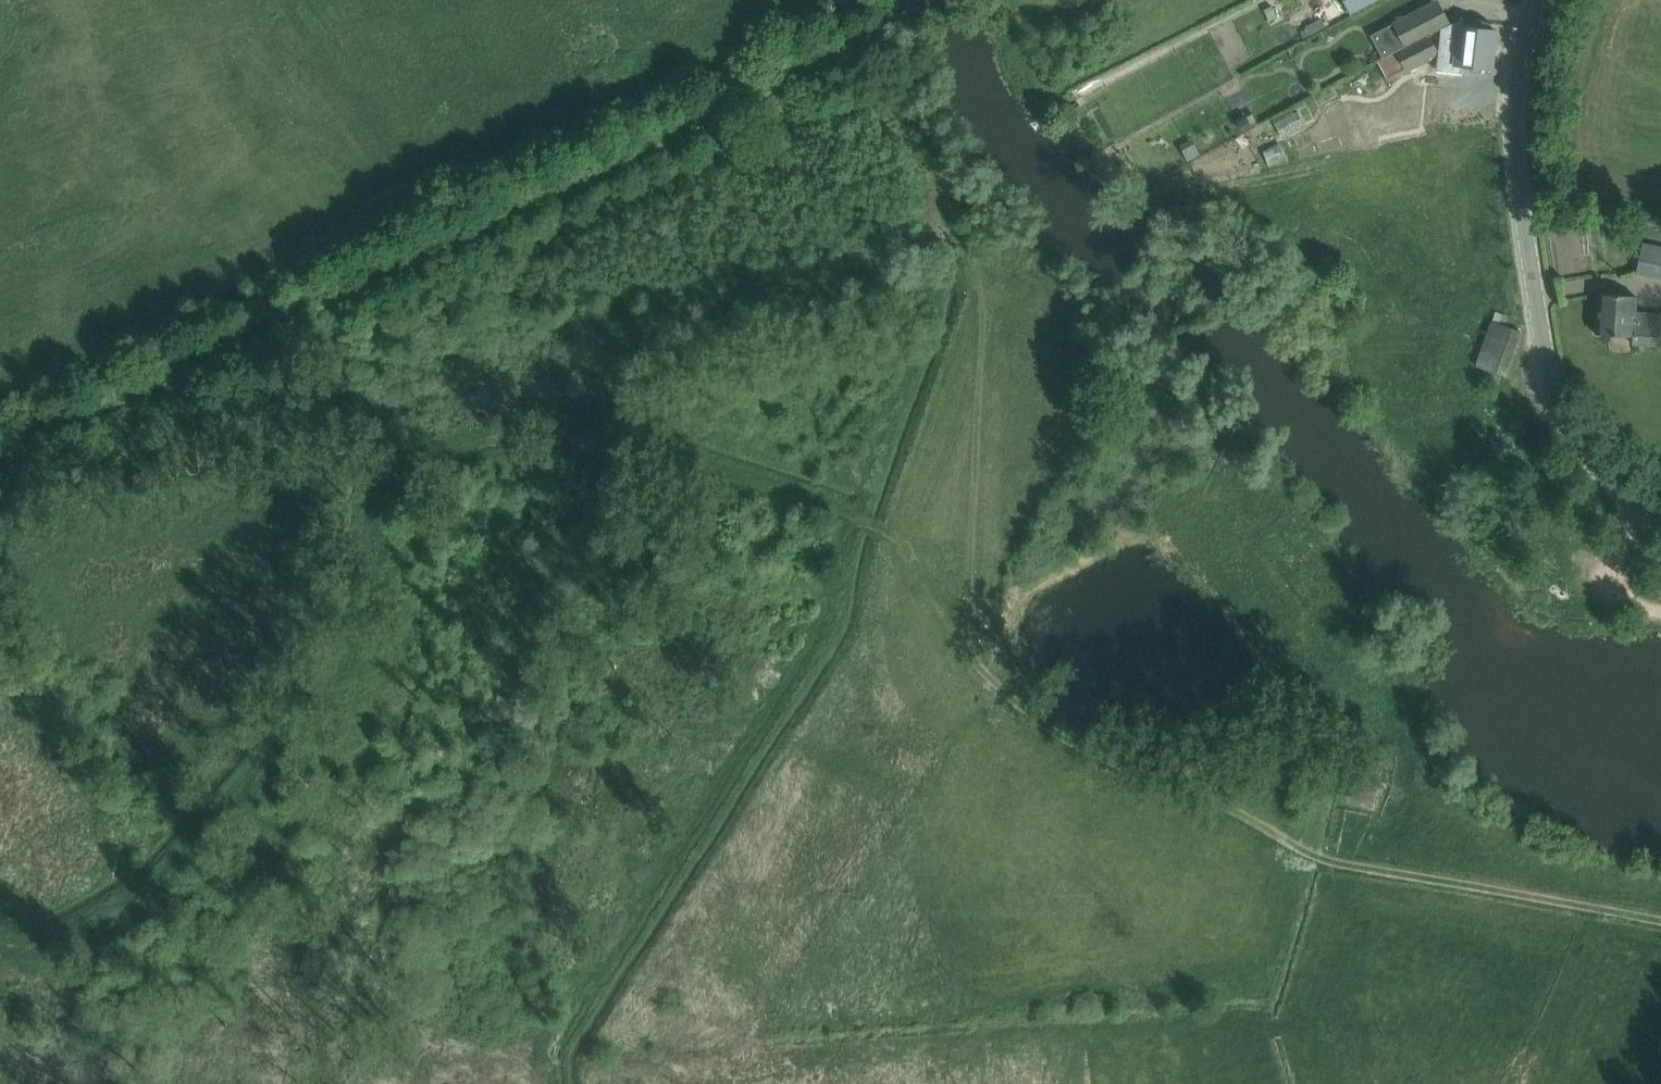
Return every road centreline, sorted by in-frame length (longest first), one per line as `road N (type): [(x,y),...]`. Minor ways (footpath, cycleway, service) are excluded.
road 1 (unclassified): [(1660,514),(1612,485),(1575,434),(1557,390),(1523,191),(1523,70),(1542,0)]
road 2 (track): [(1660,611),(1615,587),(1611,565),(1626,496)]

